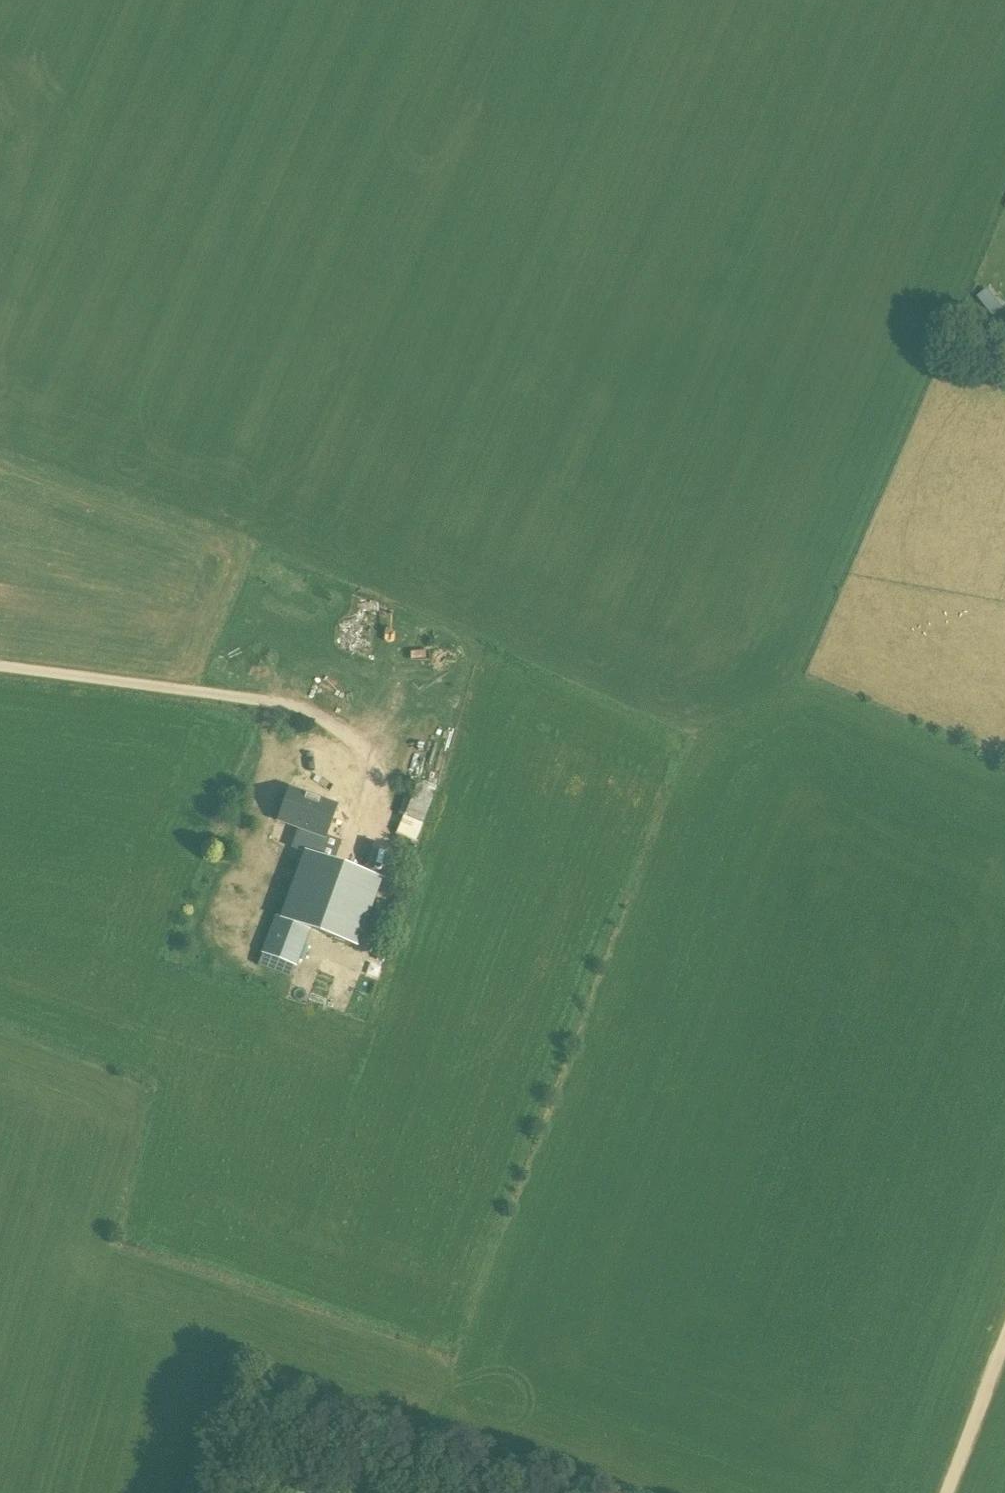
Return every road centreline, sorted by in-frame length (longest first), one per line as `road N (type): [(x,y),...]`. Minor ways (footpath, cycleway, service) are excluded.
road 1 (unclassified): [(0,668),(262,704)]
road 2 (unclassified): [(945,1492),(1004,1335)]

